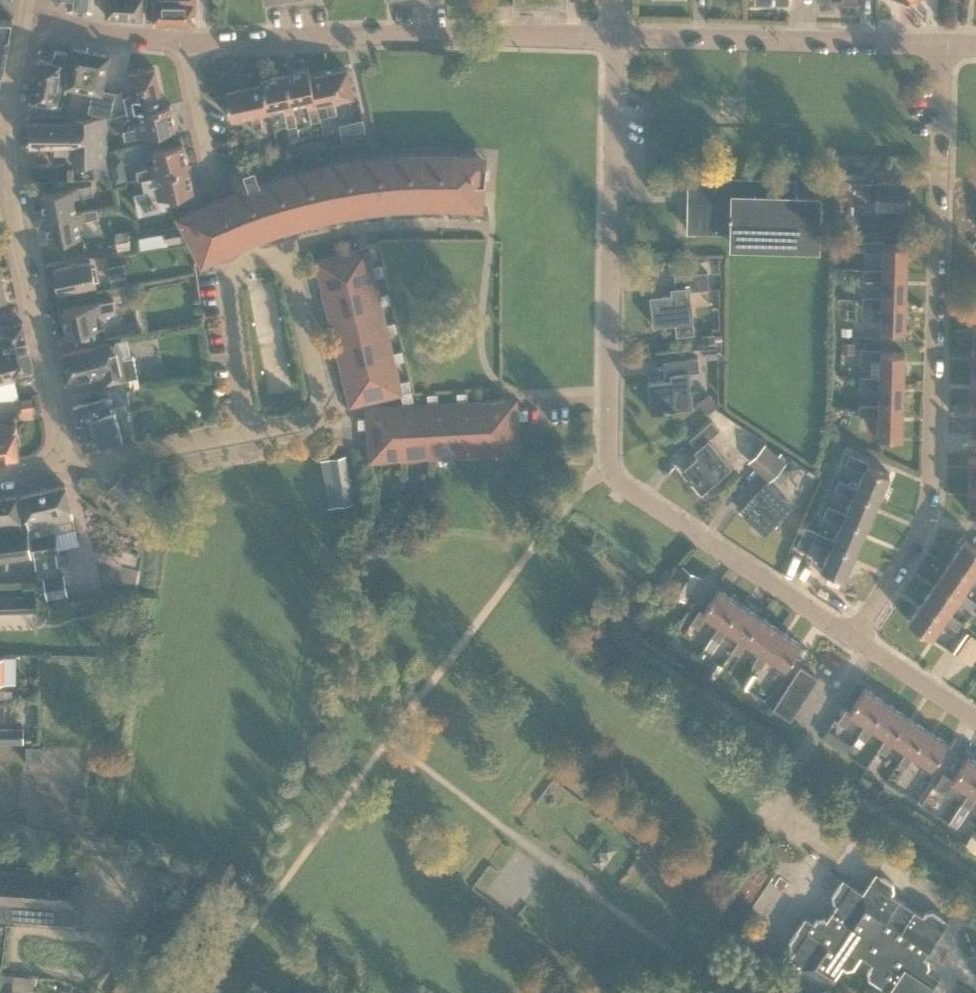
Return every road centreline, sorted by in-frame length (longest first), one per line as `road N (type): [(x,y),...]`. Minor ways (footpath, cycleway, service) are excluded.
road 1 (residential): [(854,635),(631,490),(610,468),(614,35)]
road 2 (residential): [(854,635),(921,529),(932,496),(945,40)]
road 3 (residential): [(614,35),(390,31),(185,40)]
road 4 (residential): [(63,448),(19,234),(10,105)]
road 5 (residential): [(945,40),(614,35)]
road 6 (residential): [(255,259),(281,258),(292,274),(319,396),(302,419),(268,425),(250,418)]
road 7 (residential): [(255,259),(208,151),(185,40)]
road 8 (residential): [(63,448),(95,462),(235,431),(250,418)]
road 9 (residential): [(250,418),(227,287),(231,272),(255,259)]
road 10 (residential): [(185,40),(27,18)]
road 11 (residential): [(975,715),(854,635)]

